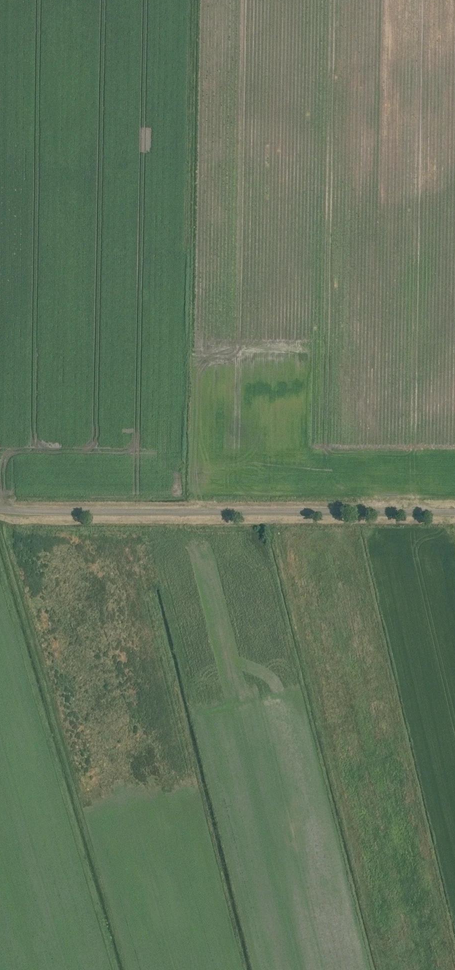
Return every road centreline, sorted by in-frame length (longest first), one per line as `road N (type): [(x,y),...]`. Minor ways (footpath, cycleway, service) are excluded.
road 1 (unclassified): [(454,512),(0,509)]

